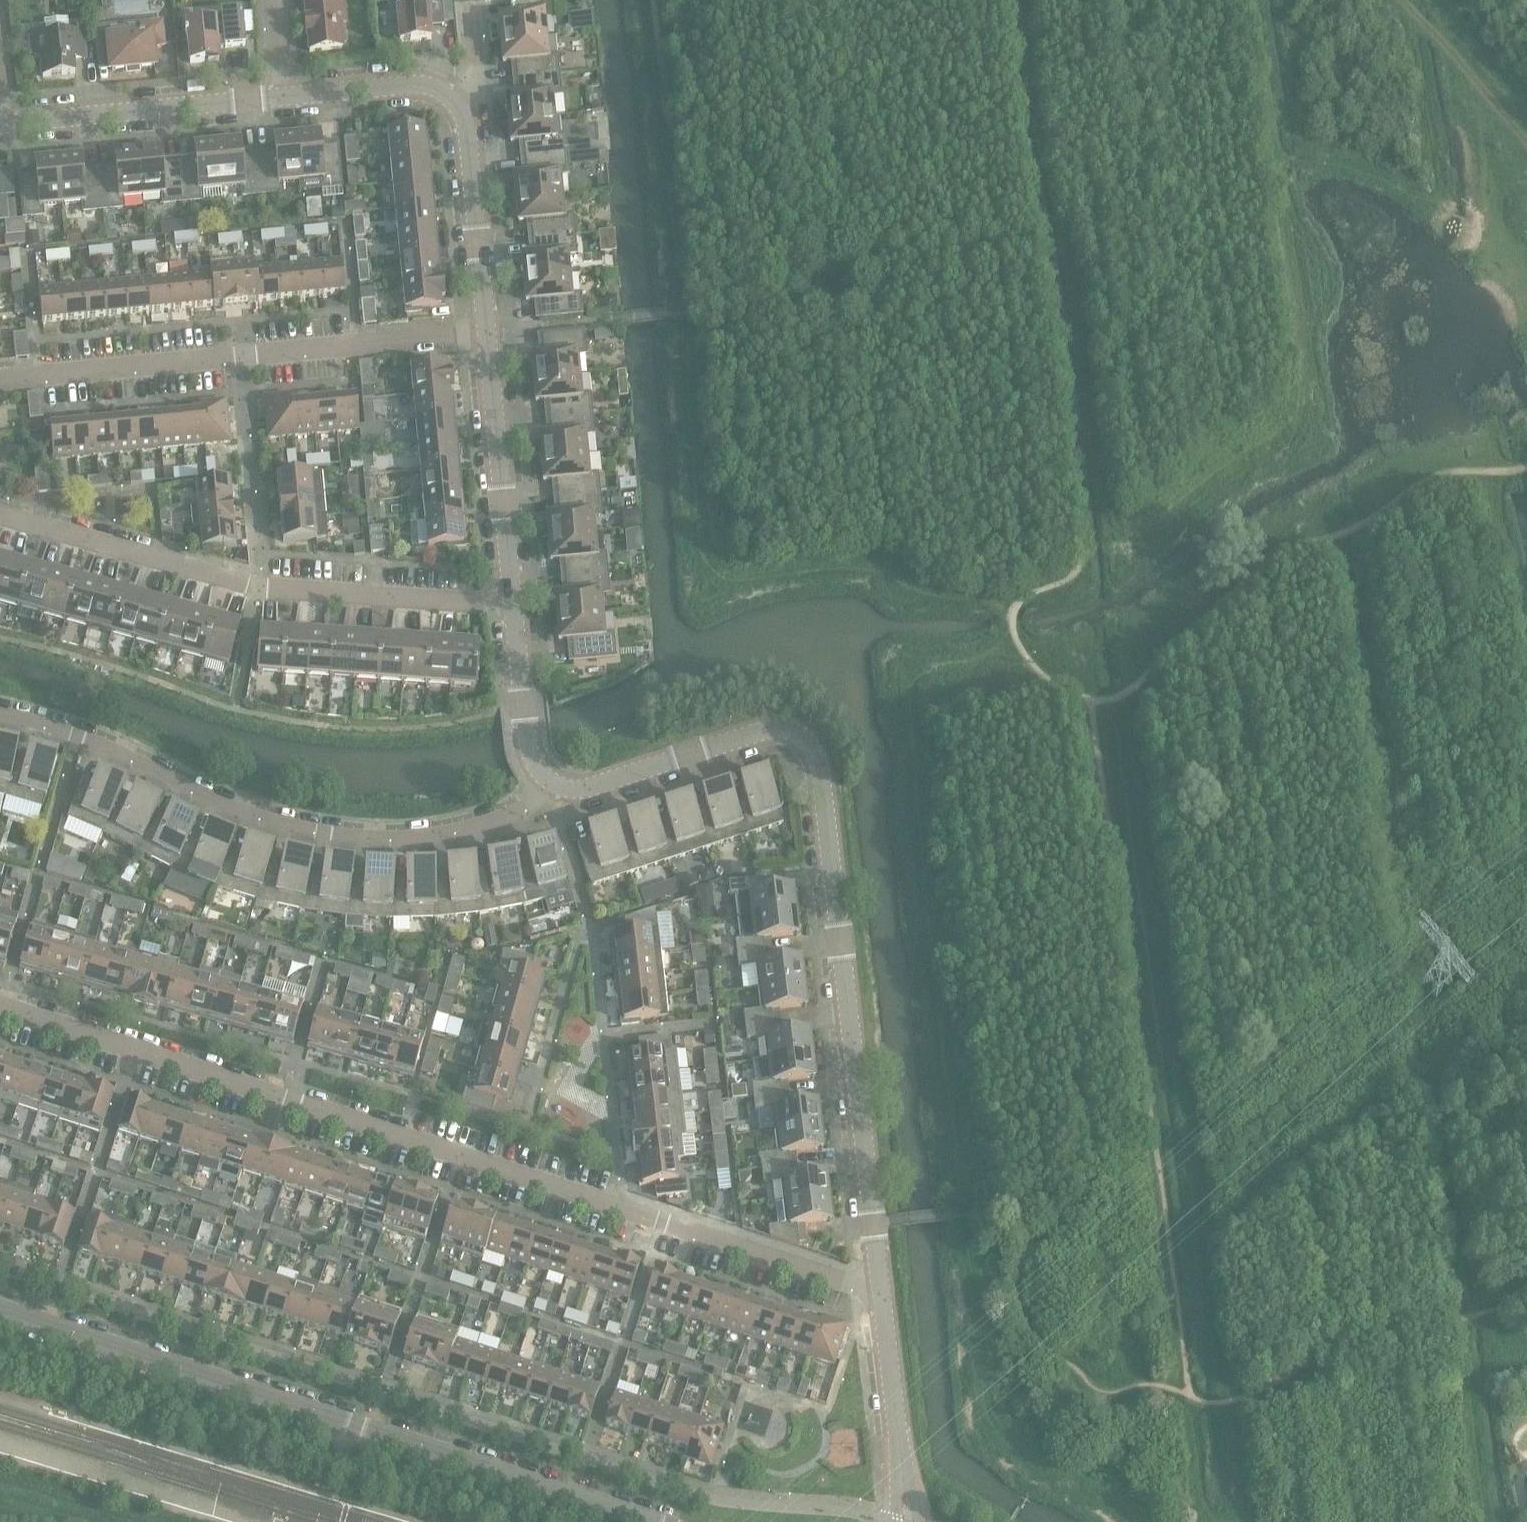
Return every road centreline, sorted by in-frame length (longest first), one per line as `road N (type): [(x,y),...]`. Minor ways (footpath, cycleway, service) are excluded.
road 1 (residential): [(881,1293),(0,1003)]
road 2 (residential): [(881,1293),(822,785),(803,736),(785,725),(591,787),(555,784)]
road 3 (residential): [(0,125),(428,85),(448,93),(468,129),(483,328)]
road 4 (tertiary): [(647,1521),(0,1312)]
road 5 (residential): [(0,713),(80,735),(222,804),(325,834),(399,838),(462,830),(525,807),(555,784)]
road 6 (residential): [(509,597),(255,584),(0,510)]
road 7 (residential): [(0,377),(483,328)]
road 8 (residential): [(483,328),(509,597)]
road 9 (unclassified): [(910,1521),(881,1293)]

